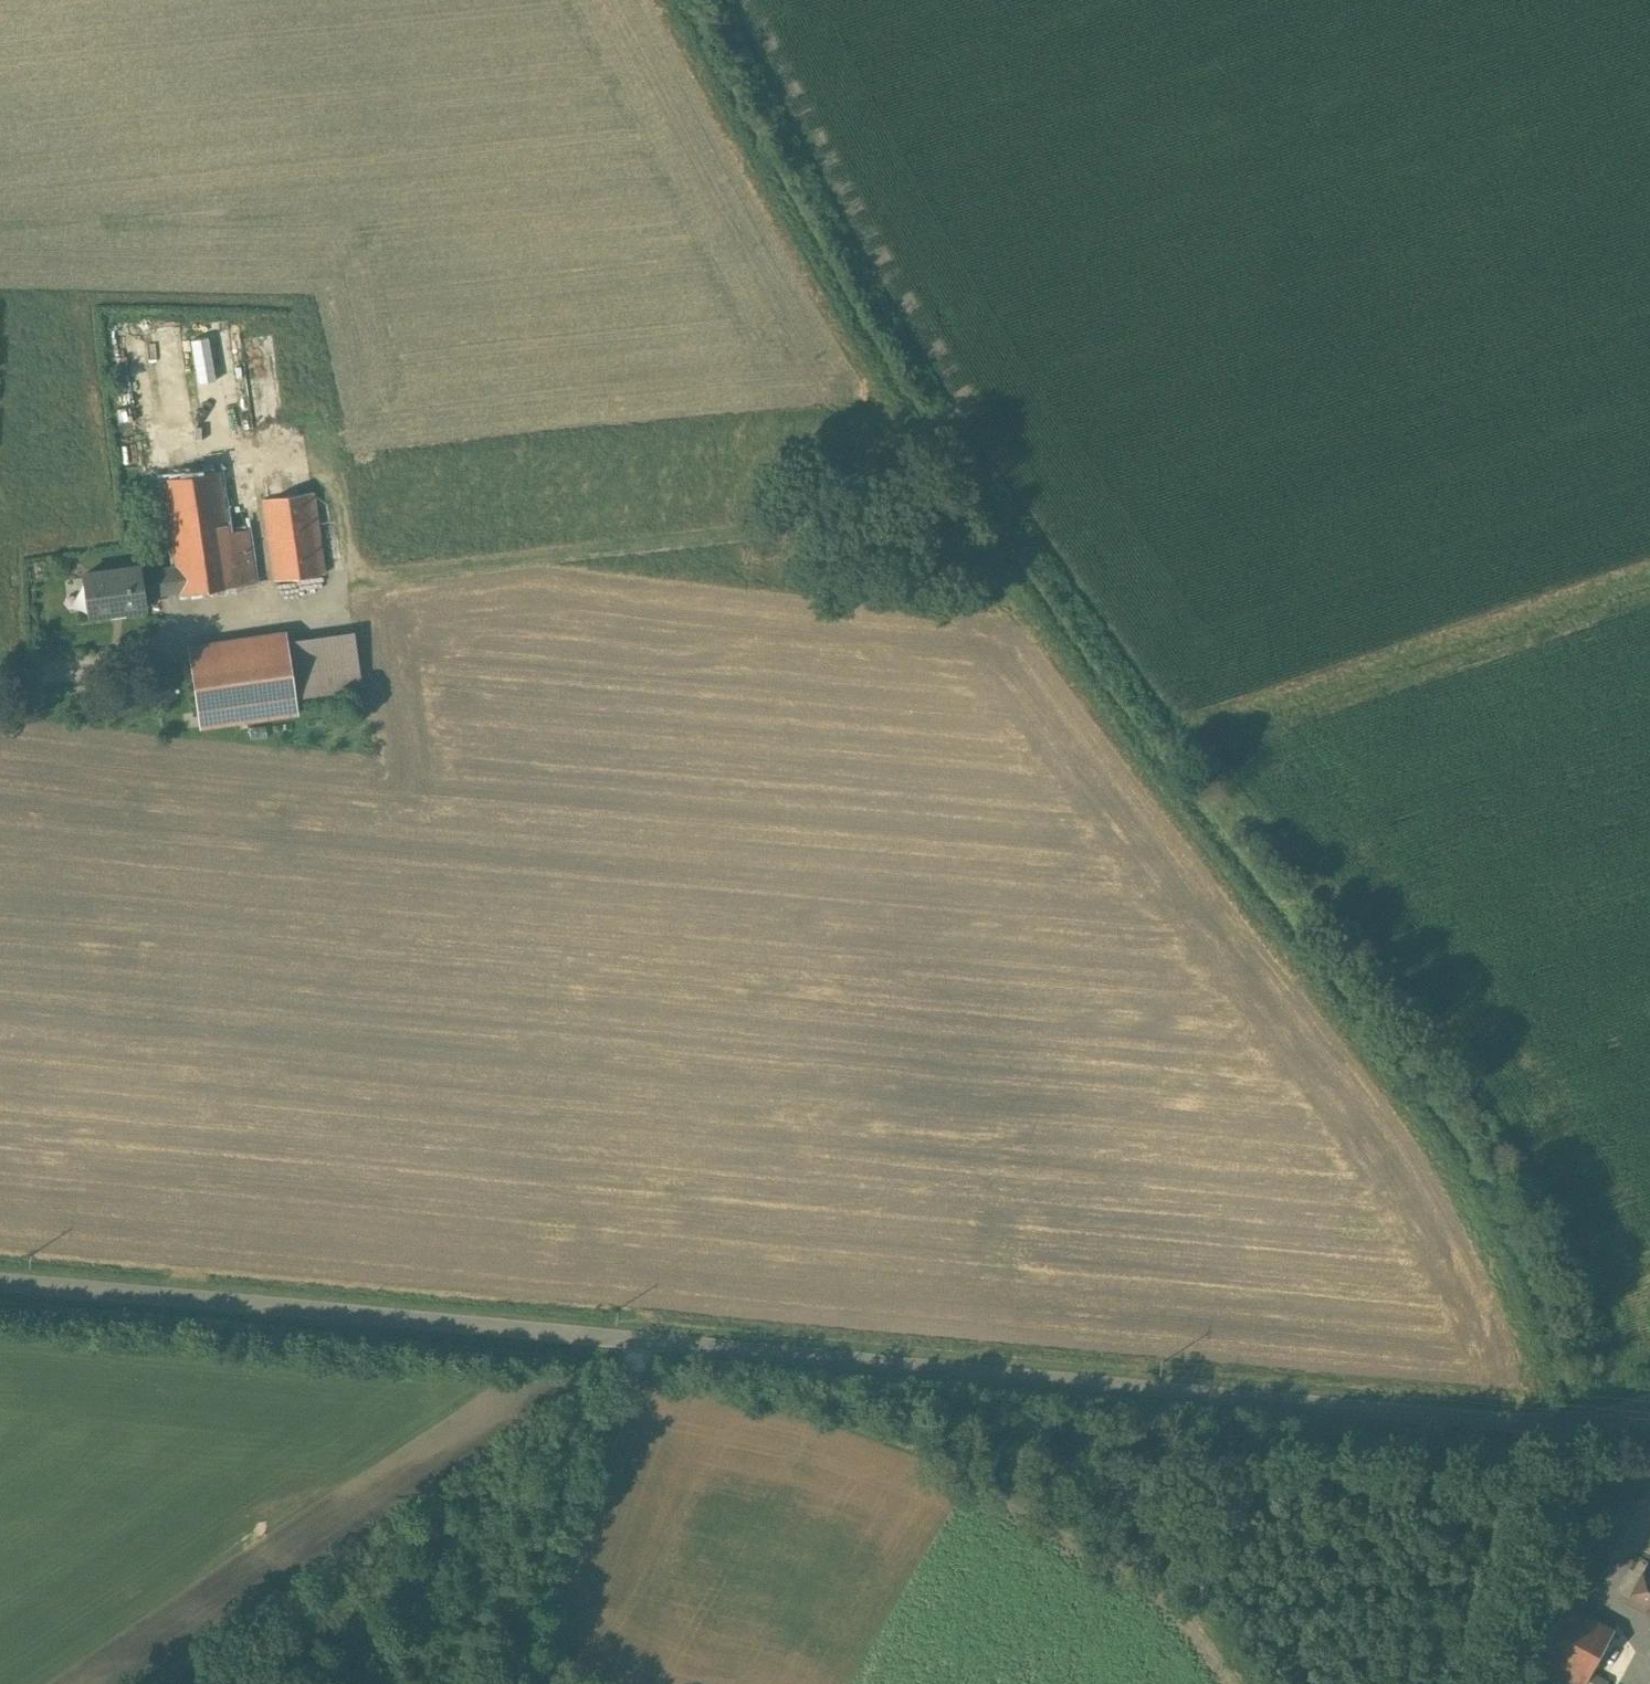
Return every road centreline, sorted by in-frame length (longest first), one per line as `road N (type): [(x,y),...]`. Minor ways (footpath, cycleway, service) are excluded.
road 1 (unclassified): [(1649,1408),(1532,1422),(0,1281)]
road 2 (track): [(358,572),(745,521)]
road 3 (track): [(1532,1422),(1448,1683)]

